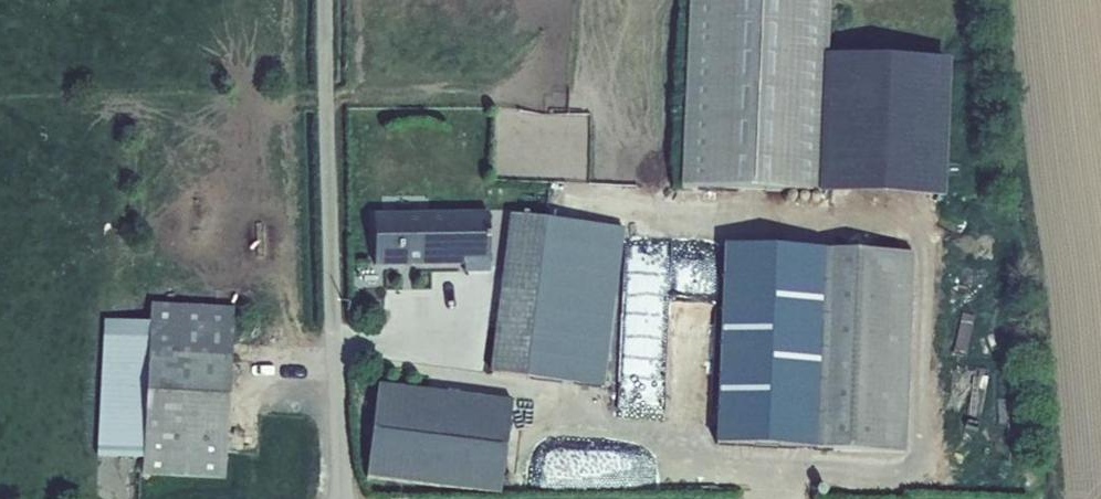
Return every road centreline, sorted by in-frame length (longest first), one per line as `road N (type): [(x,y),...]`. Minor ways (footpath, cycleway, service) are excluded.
road 1 (unclassified): [(327,0),(336,498)]

